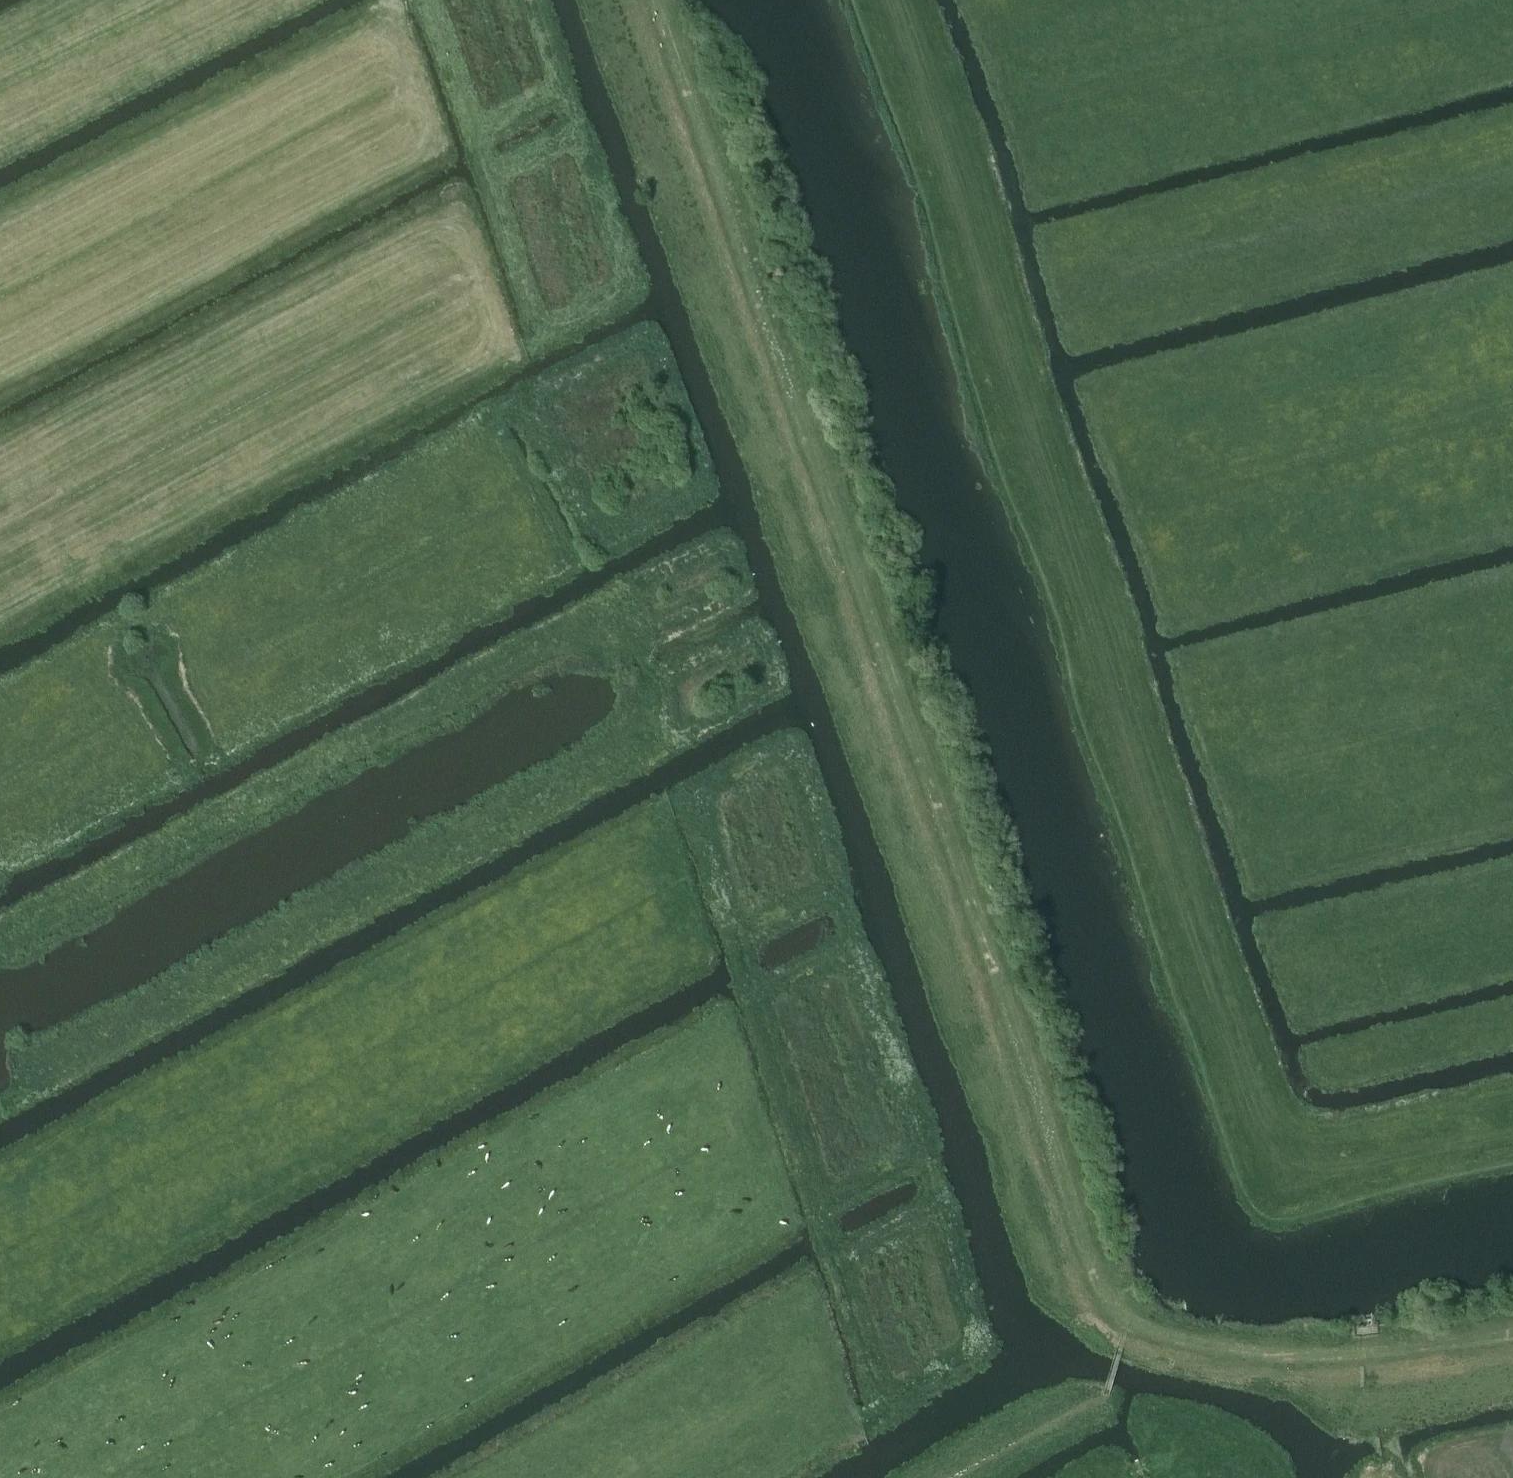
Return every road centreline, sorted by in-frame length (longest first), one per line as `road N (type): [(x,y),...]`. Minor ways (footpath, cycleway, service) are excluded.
road 1 (track): [(1132,1314),(1092,1270),(657,0)]
road 2 (track): [(1512,1332),(1363,1350),(1201,1337),(1132,1314)]

